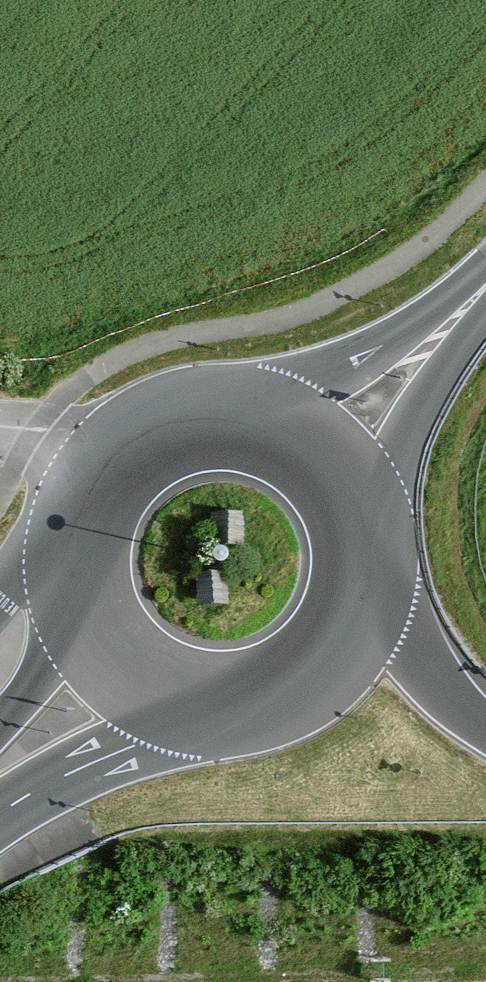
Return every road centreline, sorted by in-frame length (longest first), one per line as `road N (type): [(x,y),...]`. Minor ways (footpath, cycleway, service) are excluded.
road 1 (primary): [(485,279),(360,358),(226,417)]
road 2 (primary): [(363,538),(419,414),(485,300)]
road 3 (primary): [(0,814),(67,775),(231,703)]
road 4 (primary): [(363,538),(354,506),(316,453),(289,434),(226,417)]
road 5 (motorway): [(485,731),(435,678),(364,578)]
road 6 (primary): [(231,703),(304,677),(353,616),(364,578)]
road 7 (primary): [(84,602),(105,645),(139,678),(183,698),(231,703)]
road 8 (primary): [(226,417),(142,440),(87,507)]
road 9 (primary): [(84,602),(0,724)]
road 10 (motorway): [(87,507),(0,599)]

